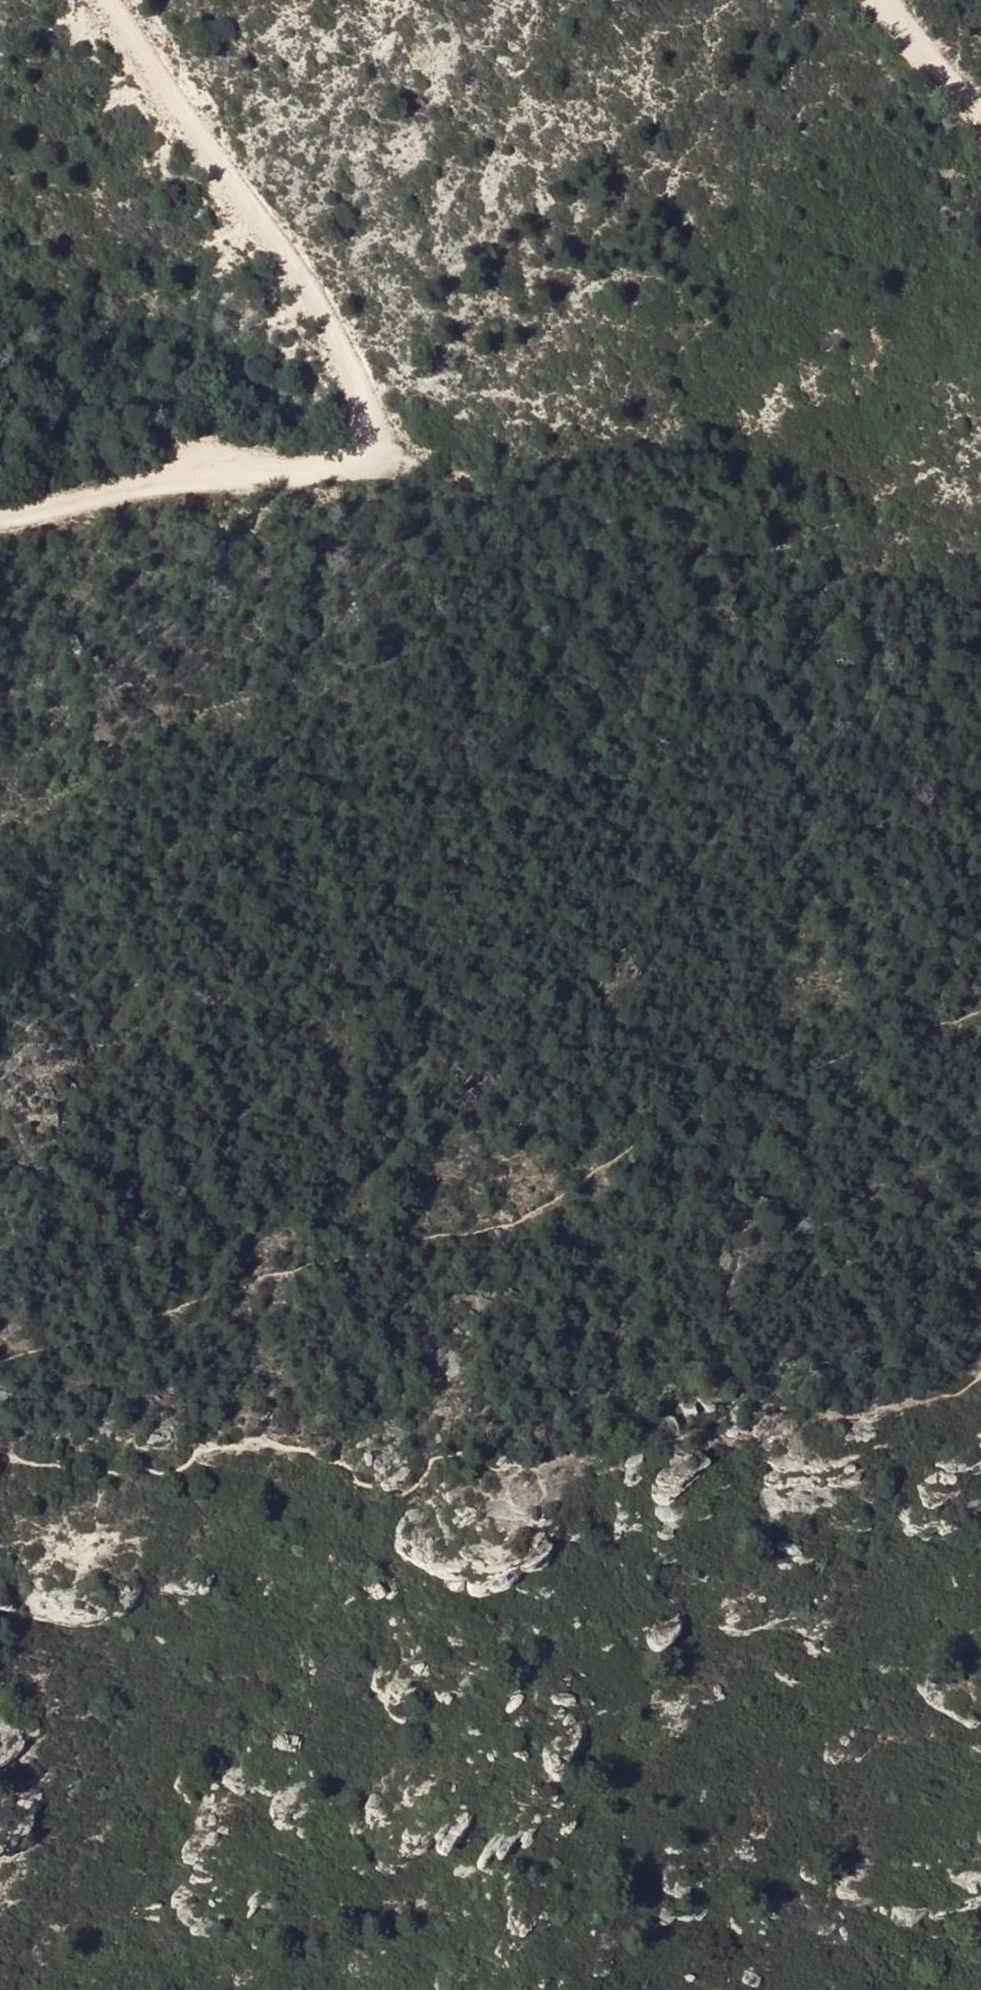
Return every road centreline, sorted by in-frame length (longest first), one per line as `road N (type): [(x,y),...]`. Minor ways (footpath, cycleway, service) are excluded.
road 1 (track): [(112,0),(196,143),(331,328),(366,414),(368,448),(357,460),(315,471),(0,516)]
road 2 (track): [(980,117),(882,0)]

